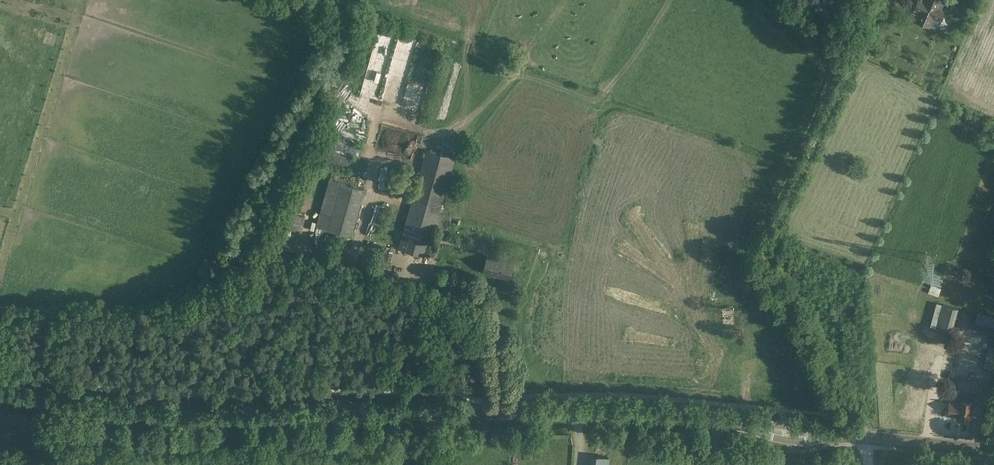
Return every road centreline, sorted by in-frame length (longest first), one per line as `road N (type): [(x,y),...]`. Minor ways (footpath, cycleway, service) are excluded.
road 1 (tertiary): [(733,422),(578,413),(168,416),(0,397)]
road 2 (tertiary): [(733,422),(797,441),(864,437)]
road 3 (tertiary): [(864,437),(733,422)]
road 4 (tertiary): [(993,452),(864,437)]

